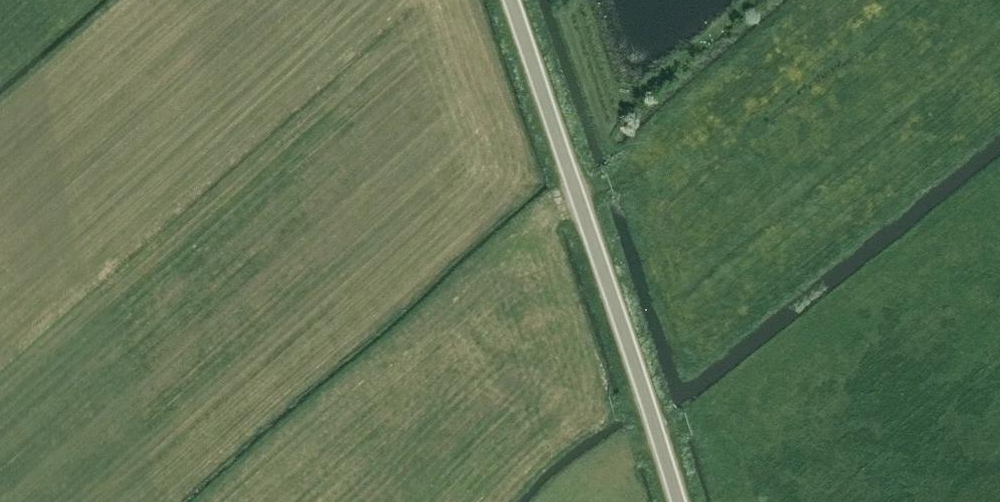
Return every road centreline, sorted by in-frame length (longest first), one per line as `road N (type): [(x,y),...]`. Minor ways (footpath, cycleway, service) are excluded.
road 1 (tertiary): [(680,501),(506,0)]

